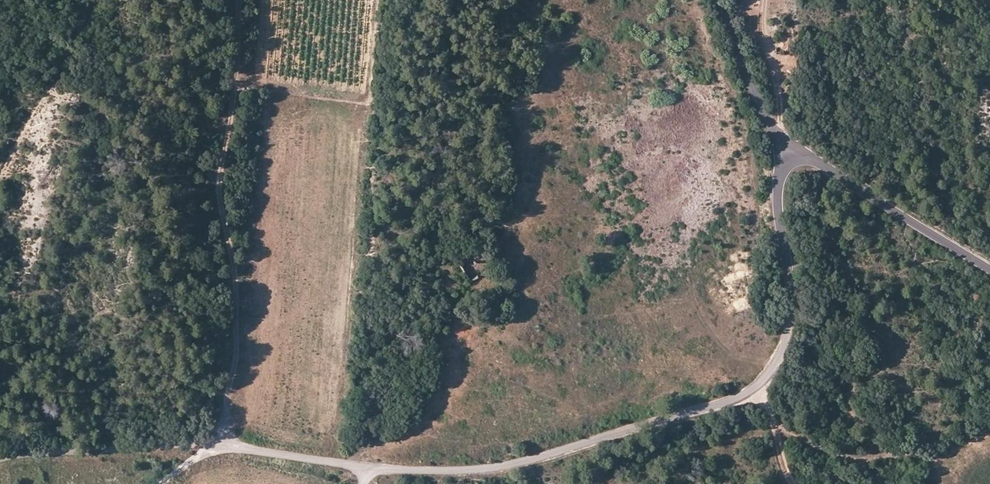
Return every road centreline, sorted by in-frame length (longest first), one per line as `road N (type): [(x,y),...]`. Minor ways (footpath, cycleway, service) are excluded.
road 1 (residential): [(789,163),(778,204),(791,316),(782,357),(754,388),(518,465),(454,472),(208,446)]
road 2 (track): [(216,447),(236,359),(236,279),(218,188),(238,74)]
road 3 (unclassified): [(789,163),(808,158),(825,167),(989,270)]
road 4 (unclassified): [(0,461),(168,442),(208,446)]
road 5 (track): [(754,388),(771,419),(812,446),(868,460),(908,454),(930,461)]
road 6 (unclassified): [(789,163),(756,101),(721,0)]

